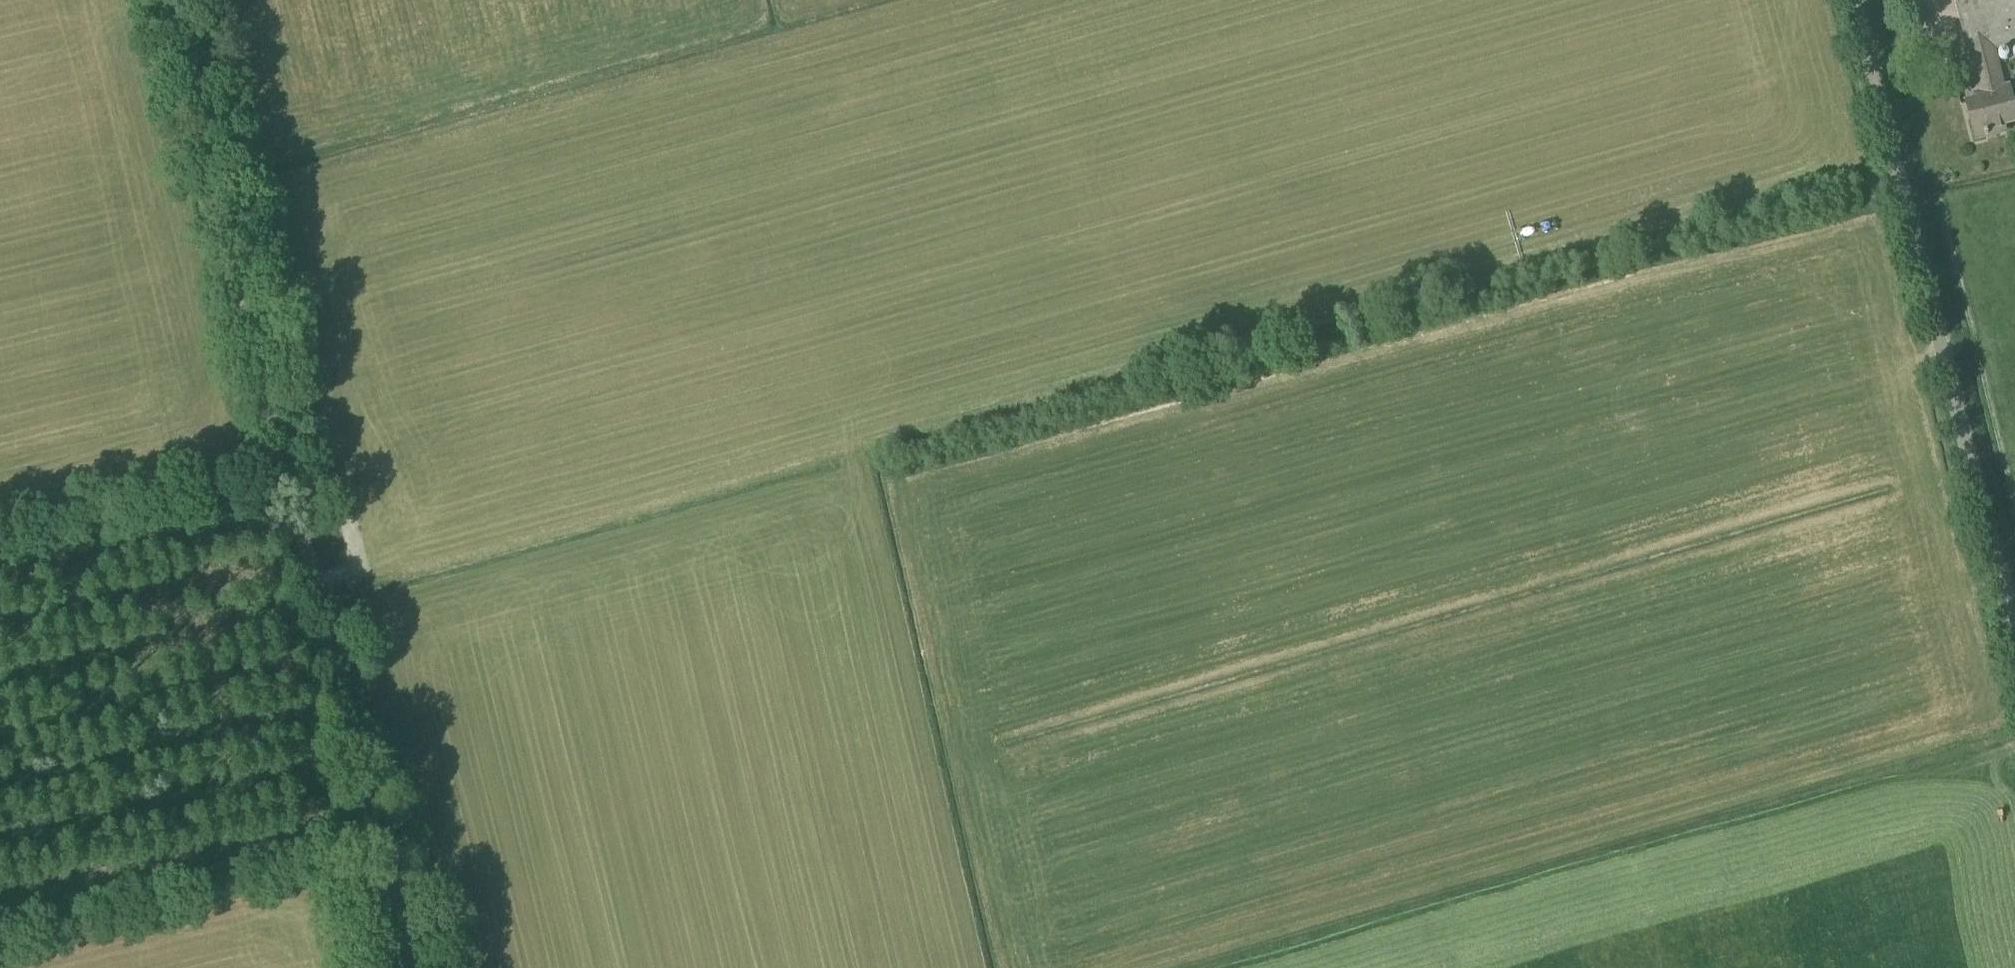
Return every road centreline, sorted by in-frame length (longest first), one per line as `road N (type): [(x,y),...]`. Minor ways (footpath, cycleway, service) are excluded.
road 1 (unclassified): [(408,967),(176,0)]
road 2 (unclassified): [(2014,648),(1853,0)]

